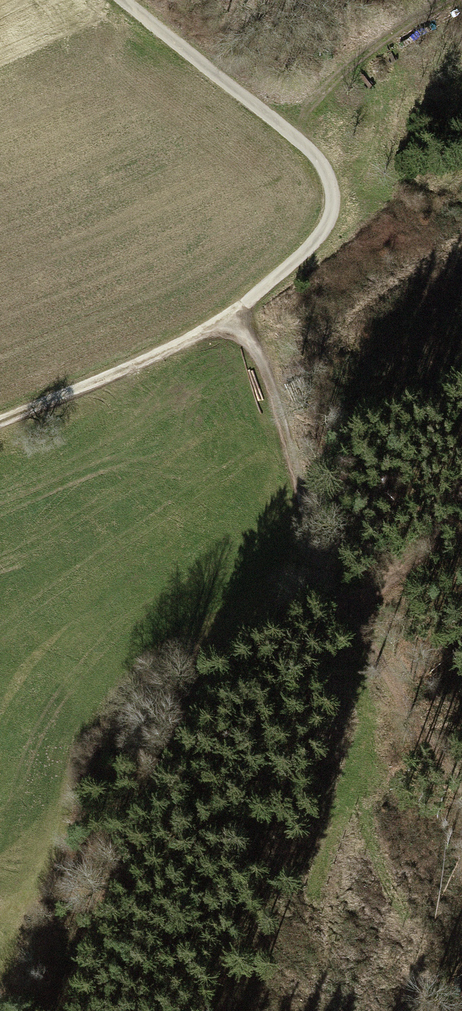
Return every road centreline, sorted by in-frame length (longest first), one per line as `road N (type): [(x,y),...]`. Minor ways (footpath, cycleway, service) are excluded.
road 1 (track): [(0,425),(232,318),(307,254),(326,220),(327,178),(301,144),(125,0)]
road 2 (track): [(232,318),(271,393),(307,519),(352,618)]
road 3 (track): [(352,618),(461,804)]
road 4 (track): [(461,511),(419,538),(352,618)]

